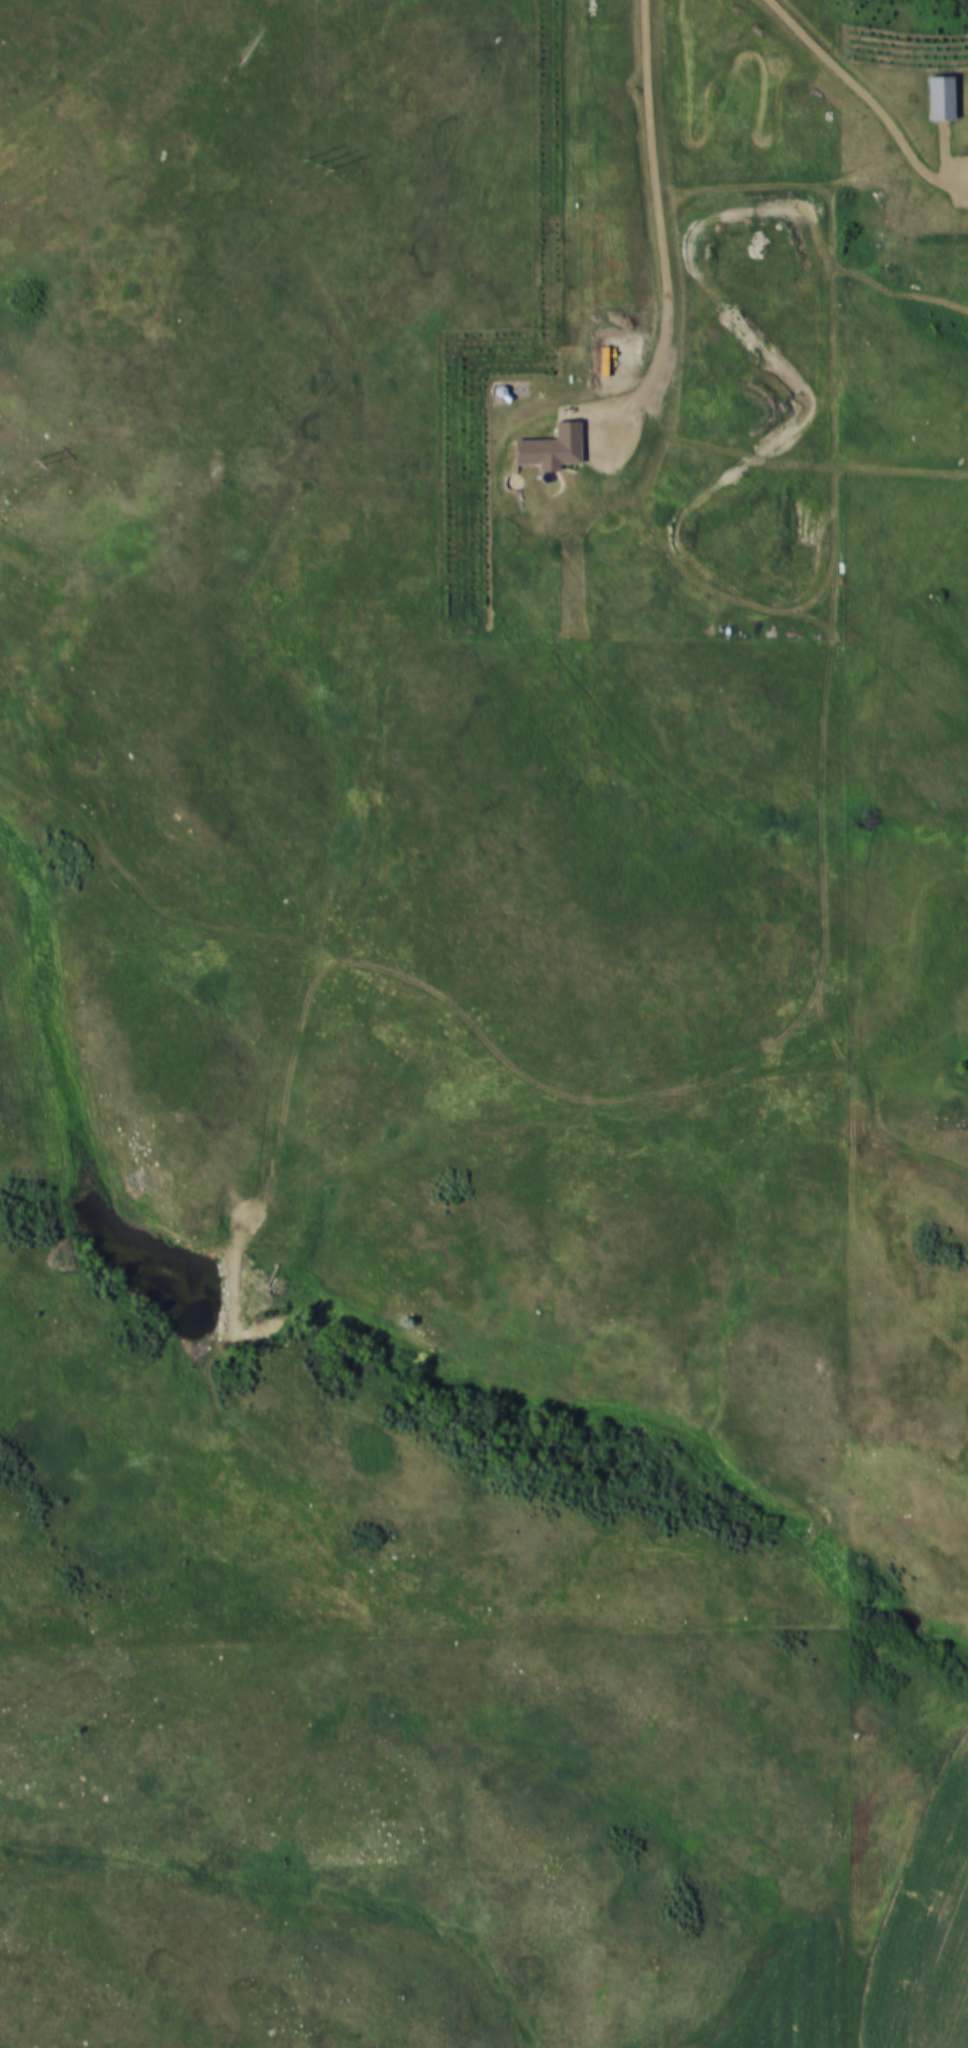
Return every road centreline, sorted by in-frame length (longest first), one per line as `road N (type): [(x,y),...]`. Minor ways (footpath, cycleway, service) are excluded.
road 1 (residential): [(967,1164),(894,1140),(878,1116),(877,1081),(856,1063),(596,1092),(538,1081),(509,1062),(451,997),(422,980),(297,937),(196,920),(154,898),(60,796),(0,761)]

